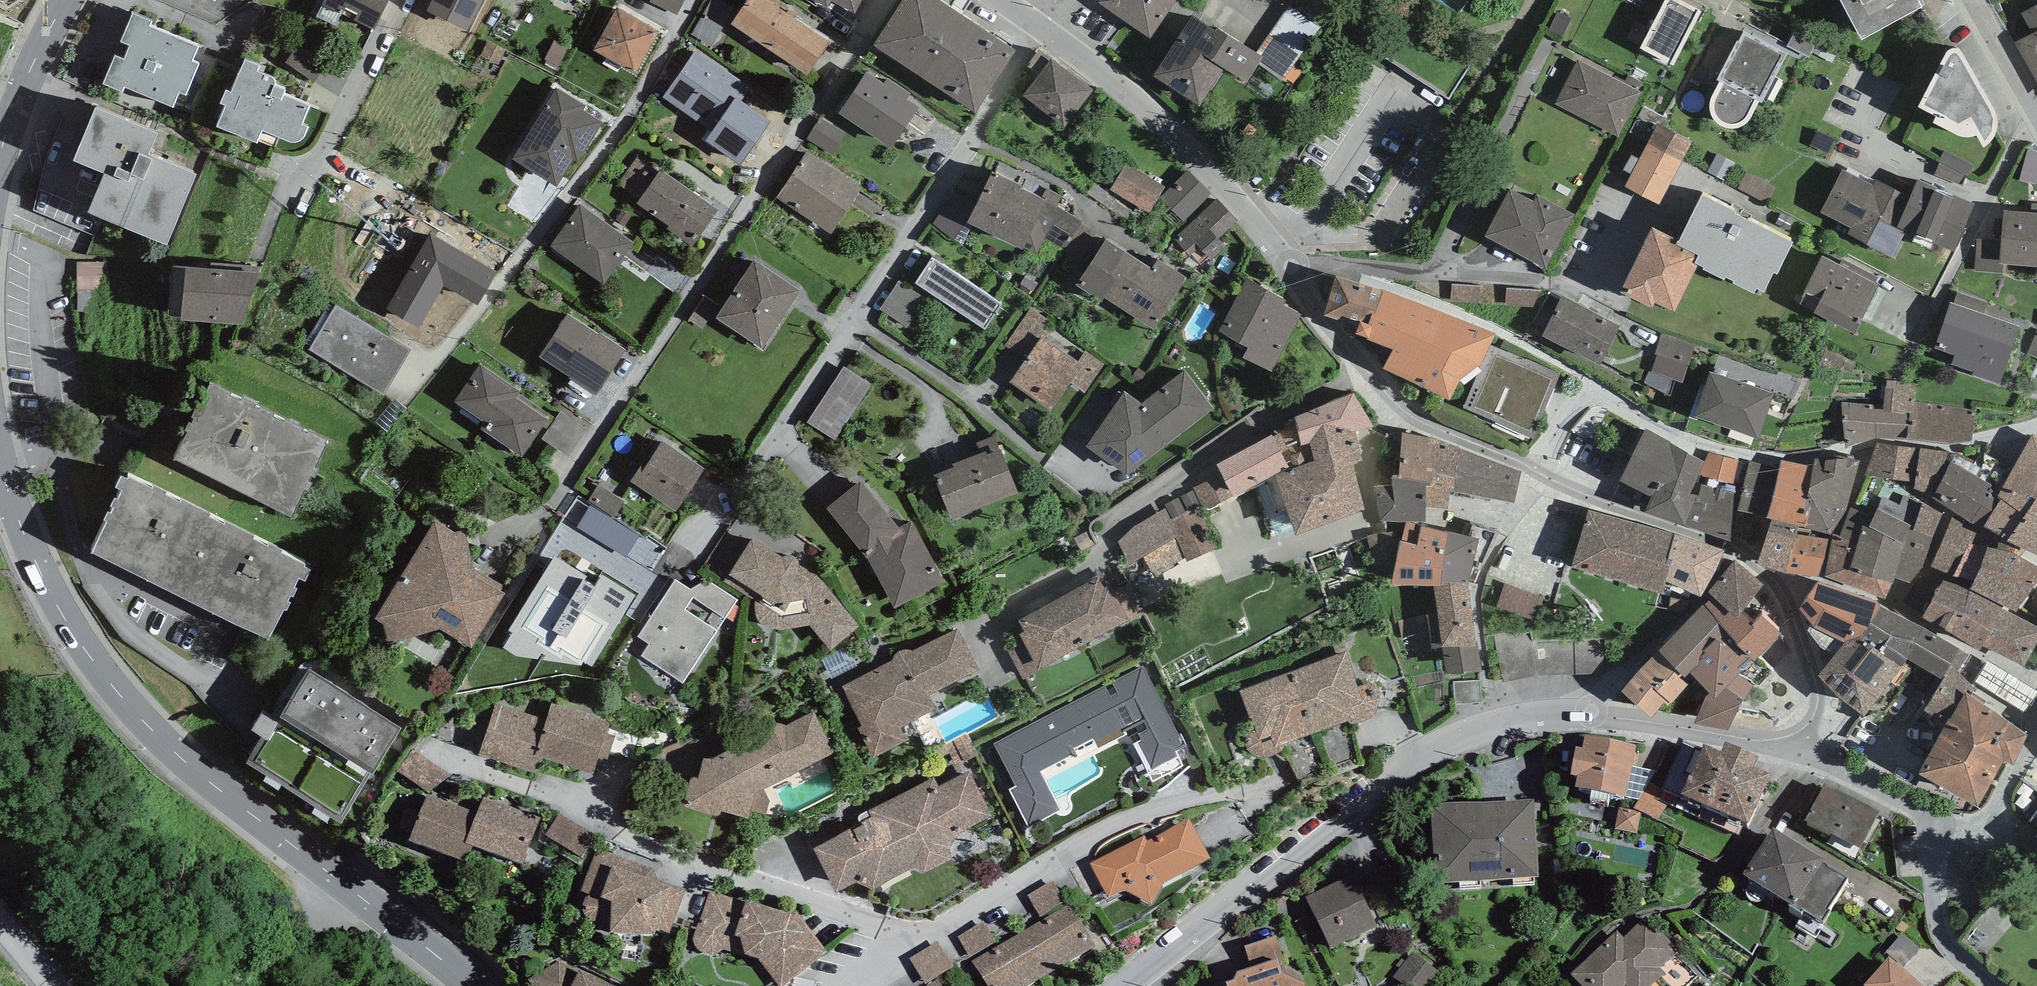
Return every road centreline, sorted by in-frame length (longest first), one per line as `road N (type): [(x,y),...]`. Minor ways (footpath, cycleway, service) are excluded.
road 1 (secondary): [(0,463),(58,606),(127,703),(202,775),(471,985)]
road 2 (residential): [(883,0),(513,552)]
road 3 (residential): [(1045,27),(778,436),(693,547)]
road 4 (residential): [(925,937),(1171,807),(1260,782),(1374,731),(1397,729),(1421,752)]
road 5 (residential): [(454,754),(620,833),(925,937)]
road 6 (residential): [(690,0),(589,165),(415,385)]
road 7 (residential): [(1538,466),(1734,549),(1785,591),(1818,699),(1796,752)]
road 8 (residential): [(1796,752),(1553,708),(1496,720),(1421,752)]
road 9 (residential): [(1421,752),(1126,985)]
road 10 (residential): [(1045,27),(1147,109),(1297,258)]
road 11 (residential): [(1297,258),(1319,321),(1366,375),(1429,421),(1538,466)]
road 12 (residential): [(1434,276),(1549,44)]
road 13 (residential): [(1434,276),(1589,285),(1627,219)]
road 14 (residential): [(396,0),(301,200)]
road 15 (residential): [(1538,466),(1593,384),(1673,429)]
road 16 (residential): [(1987,985),(1936,931),(1930,882),(1942,827)]
road 17 (secondary): [(66,0),(0,159)]
road 18 (residential): [(1942,827),(1796,752)]
road 19 (residential): [(1942,827),(1986,814),(2036,726)]
road 20 (residential): [(1297,258),(1434,276)]
road 21 (residential): [(1974,0),(2036,109)]

